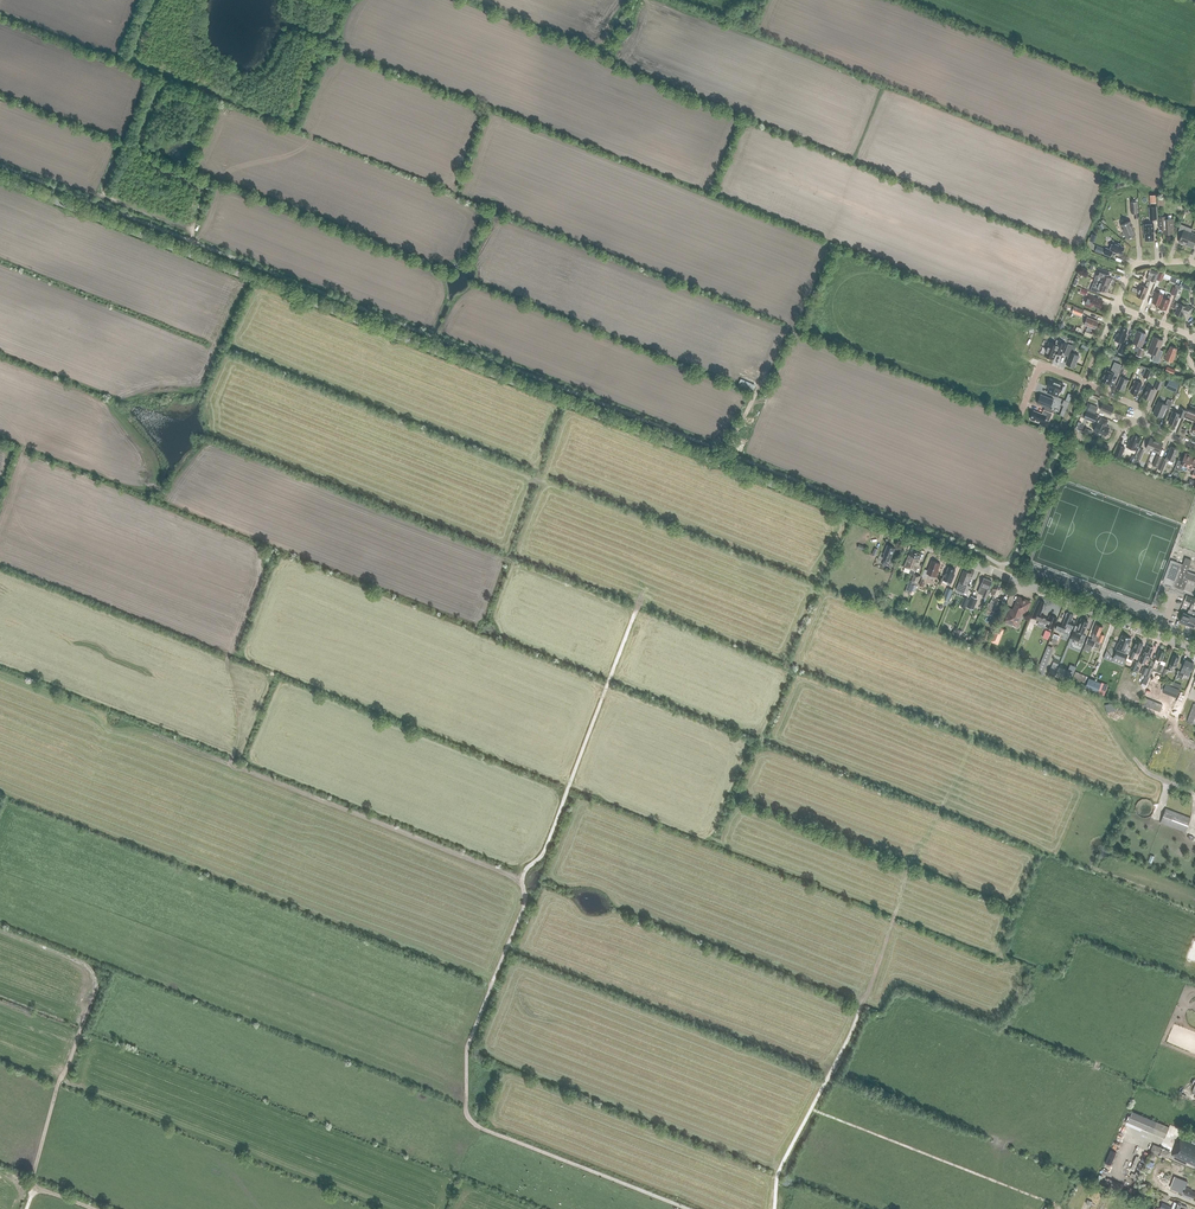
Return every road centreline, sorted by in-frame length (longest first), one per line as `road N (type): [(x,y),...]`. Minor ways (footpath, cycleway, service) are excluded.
road 1 (tertiary): [(1194,650),(0,179)]
road 2 (residential): [(1022,410),(1040,365),(1131,404),(1139,422)]

